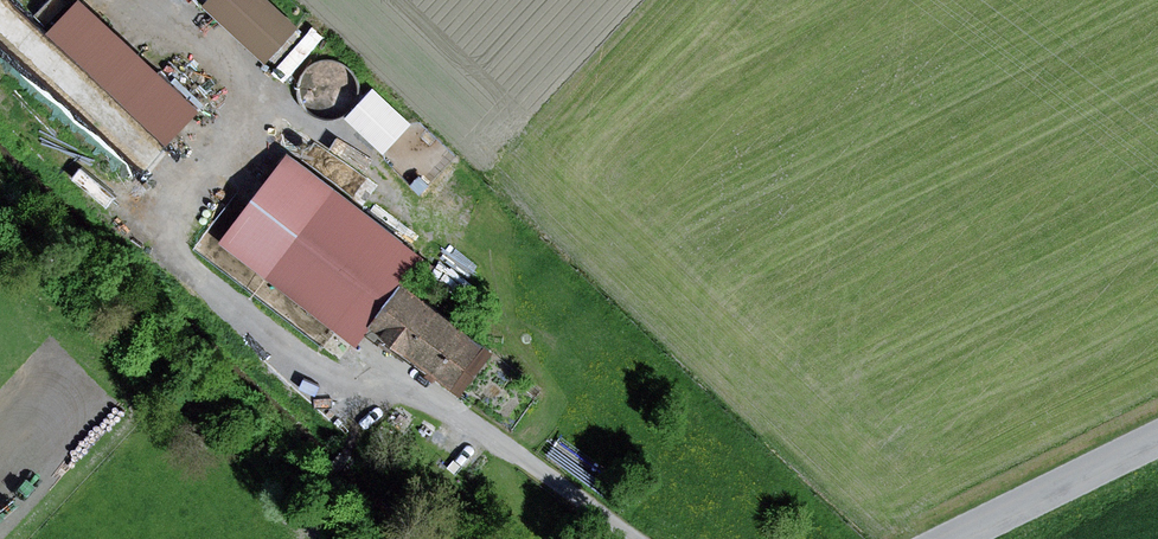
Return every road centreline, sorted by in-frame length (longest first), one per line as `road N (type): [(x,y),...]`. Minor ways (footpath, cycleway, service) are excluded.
road 1 (track): [(237,109),(198,244),(634,538)]
road 2 (tertiary): [(948,538),(1157,436)]

